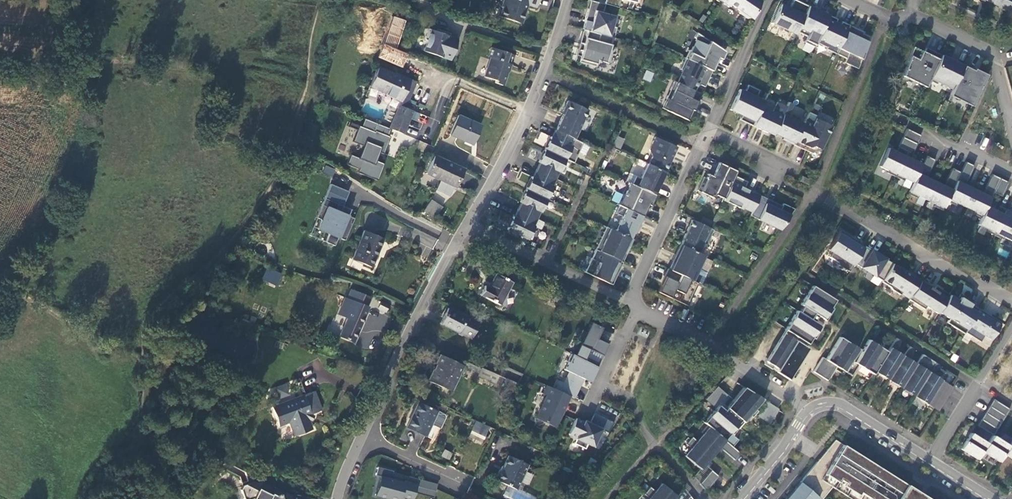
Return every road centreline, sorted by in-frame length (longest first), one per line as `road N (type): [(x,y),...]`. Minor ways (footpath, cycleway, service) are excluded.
road 1 (track): [(128,334),(222,249),(276,179),(307,89),(322,0)]
road 2 (residential): [(466,229),(545,75),(567,0)]
road 3 (residential): [(364,438),(411,326),(466,229)]
road 4 (residential): [(1011,125),(993,54),(910,14),(888,18),(849,0)]
road 5 (residential): [(1011,302),(815,198)]
road 6 (residential): [(638,307),(709,342),(808,413)]
road 7 (unclassified): [(466,229),(628,301)]
road 8 (residential): [(700,145),(628,301)]
road 9 (residential): [(770,0),(700,145)]
road 10 (unclassified): [(600,383),(630,400),(657,446),(704,498)]
road 11 (residential): [(931,462),(1011,334)]
road 12 (residential): [(931,462),(835,403),(808,413)]
road 13 (residential): [(700,145),(815,198)]

